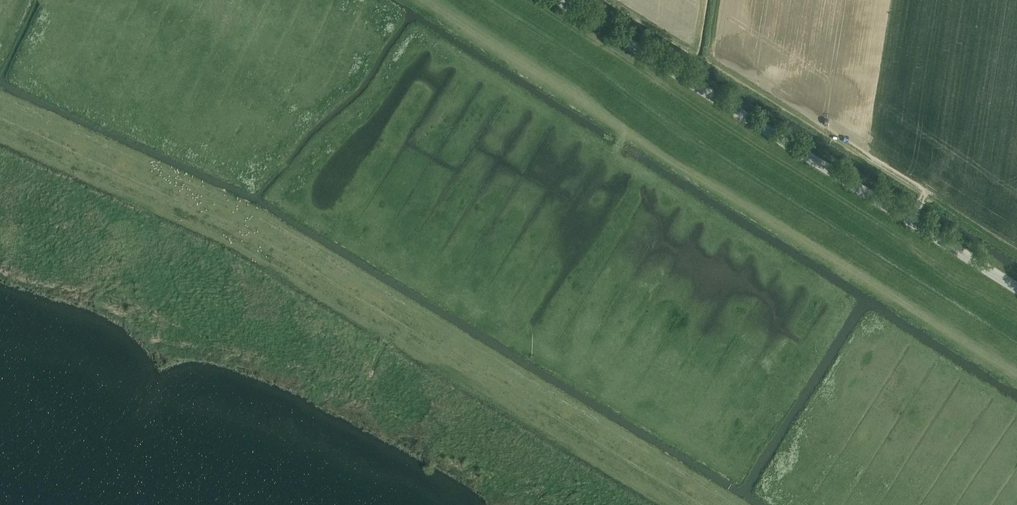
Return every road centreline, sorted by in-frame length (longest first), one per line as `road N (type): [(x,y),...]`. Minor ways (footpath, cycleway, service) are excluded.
road 1 (unclassified): [(1016,287),(561,0)]

